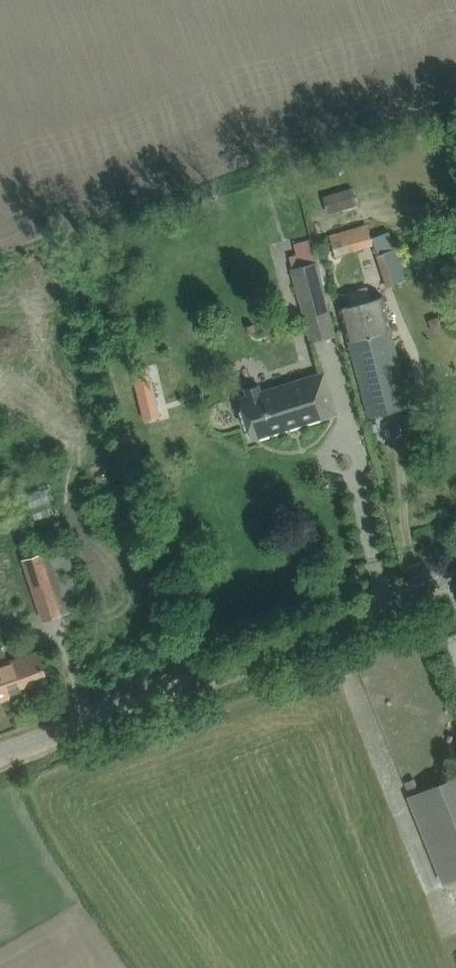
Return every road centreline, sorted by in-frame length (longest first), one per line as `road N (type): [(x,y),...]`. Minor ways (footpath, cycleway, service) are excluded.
road 1 (unclassified): [(0,756),(455,574)]

